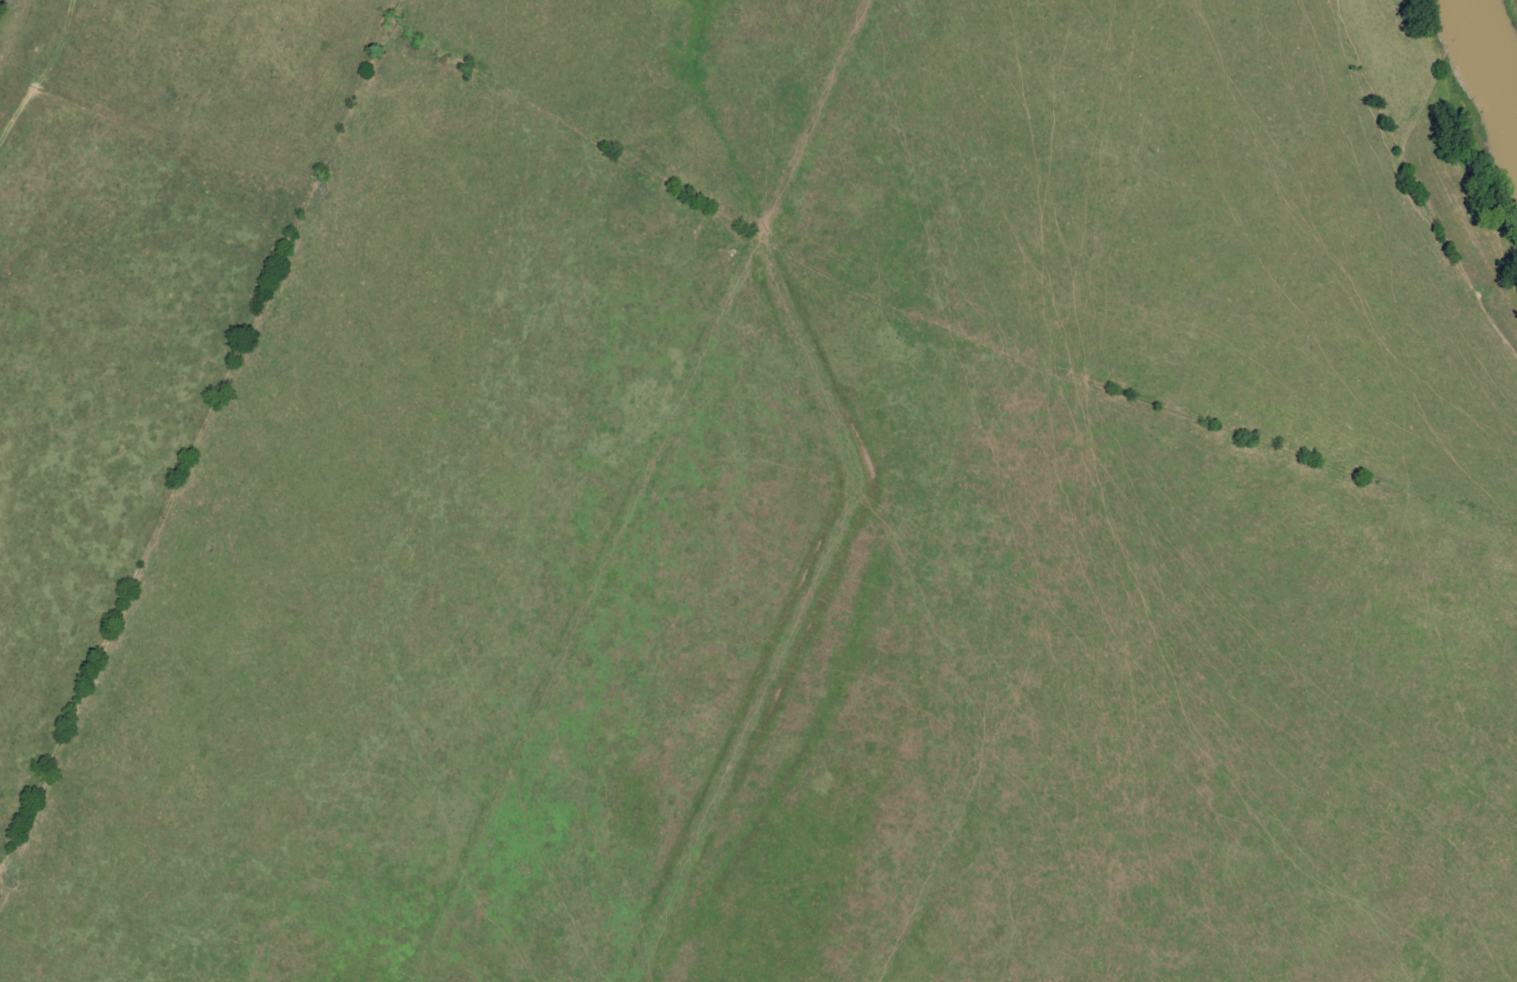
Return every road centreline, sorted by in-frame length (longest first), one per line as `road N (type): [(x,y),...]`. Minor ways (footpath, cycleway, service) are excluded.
road 1 (track): [(0,223),(44,166),(106,0)]

